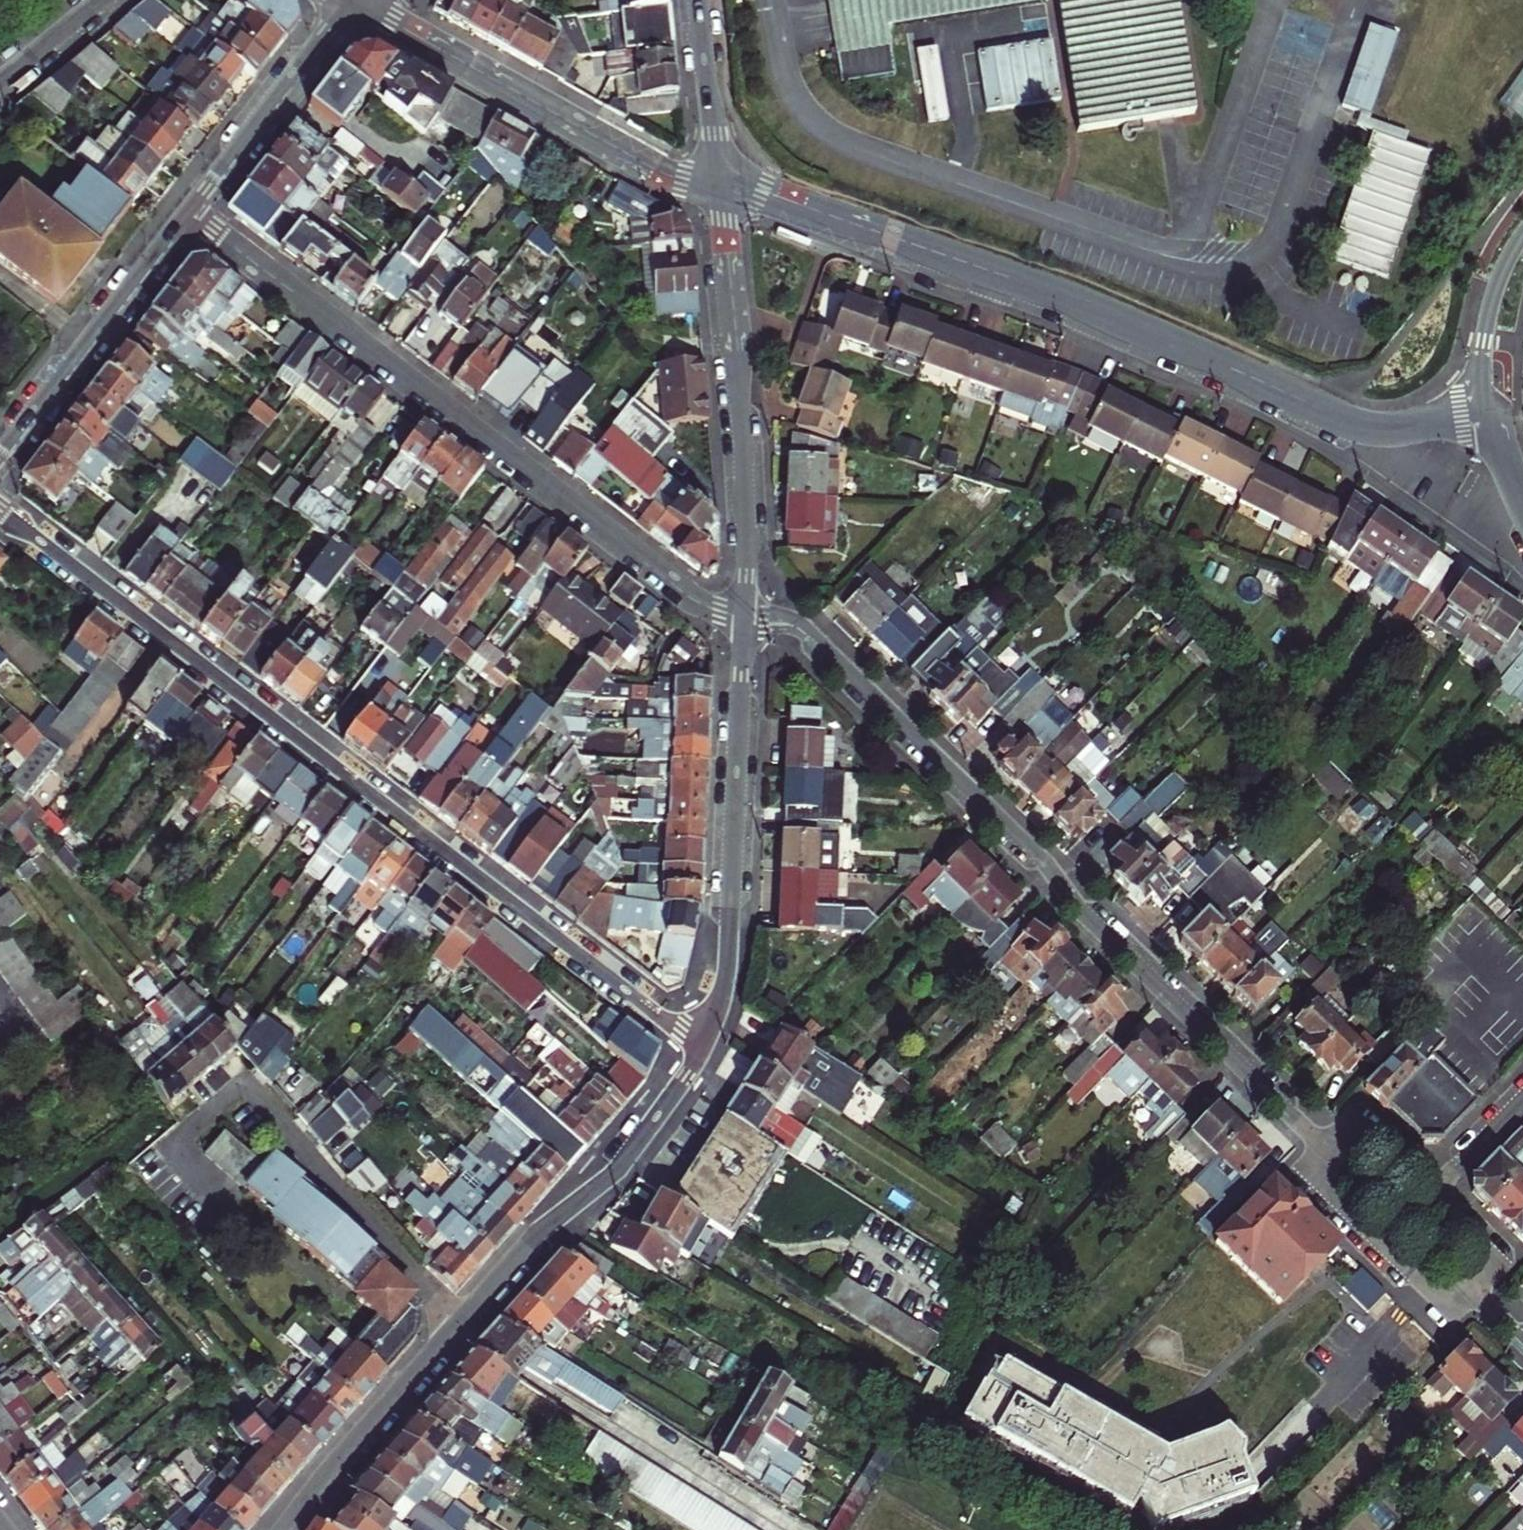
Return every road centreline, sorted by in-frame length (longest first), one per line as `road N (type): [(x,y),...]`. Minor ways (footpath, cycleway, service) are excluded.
road 1 (residential): [(0,513),(649,1011),(708,1040)]
road 2 (residential): [(719,188),(816,211),(1008,278),(1350,424),(1384,430),(1490,415)]
road 3 (residential): [(1341,1158),(1089,917),(1038,855),(815,636),(783,619),(746,615)]
road 4 (residential): [(191,216),(683,592),(746,615)]
road 5 (residential): [(463,1320),(246,1086),(173,1142),(226,1205)]
road 6 (tertiary): [(746,615),(743,431),(719,188)]
road 7 (tertiary): [(708,1040),(727,965),(746,615)]
road 8 (residential): [(354,0),(650,166),(719,188)]
road 9 (tertiary): [(463,1320),(544,1227),(621,1167),(708,1040)]
road 10 (residential): [(191,216),(0,461)]
road 11 (tertiary): [(283,1529),(463,1320)]
road 12 (residential): [(354,0),(191,216)]
road 13 (residential): [(1341,1158),(1321,1178),(1456,1312),(1478,1291)]
road 14 (tertiary): [(719,188),(697,0)]
road 15 (residential): [(1522,247),(1494,322),(1490,415)]
road 16 (residential): [(1478,1291),(1501,1267),(1428,1194)]
road 17 (residential): [(1428,1194),(1522,1101)]
road 18 (residential): [(0,82),(103,0)]
road 19 (residential): [(0,1297),(78,1394)]
road 20 (residential): [(1428,1194),(1366,1133),(1341,1158)]

